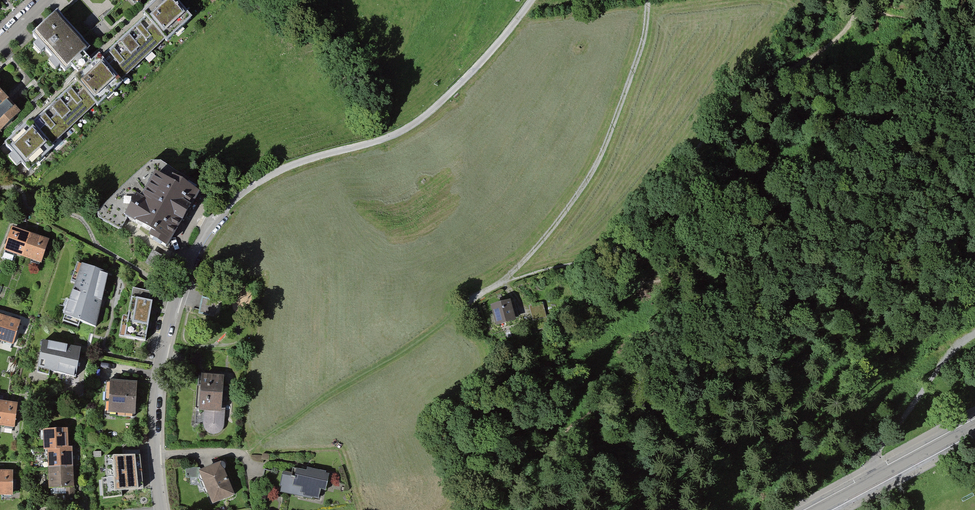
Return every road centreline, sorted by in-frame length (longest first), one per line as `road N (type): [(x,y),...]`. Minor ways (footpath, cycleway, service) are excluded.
road 1 (track): [(531,0),(414,124),(274,173),(213,221)]
road 2 (track): [(500,284),(597,162),(641,43),(647,0)]
road 3 (track): [(658,474),(830,391),(891,379),(954,348)]
road 4 (residential): [(213,221),(184,273),(160,364),(161,509)]
road 5 (track): [(878,477),(873,461),(879,450),(954,348),(974,334)]
road 6 (tertiary): [(974,425),(817,509)]

